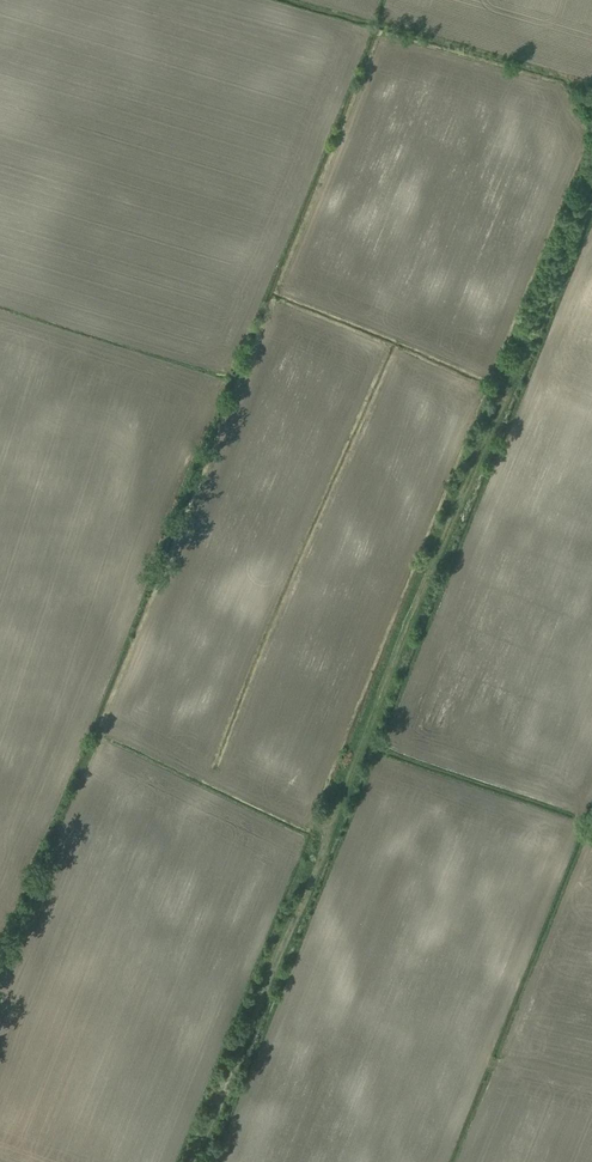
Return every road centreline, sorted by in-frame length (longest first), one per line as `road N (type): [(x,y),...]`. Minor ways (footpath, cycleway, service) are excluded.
road 1 (track): [(194,1161),(509,387)]

